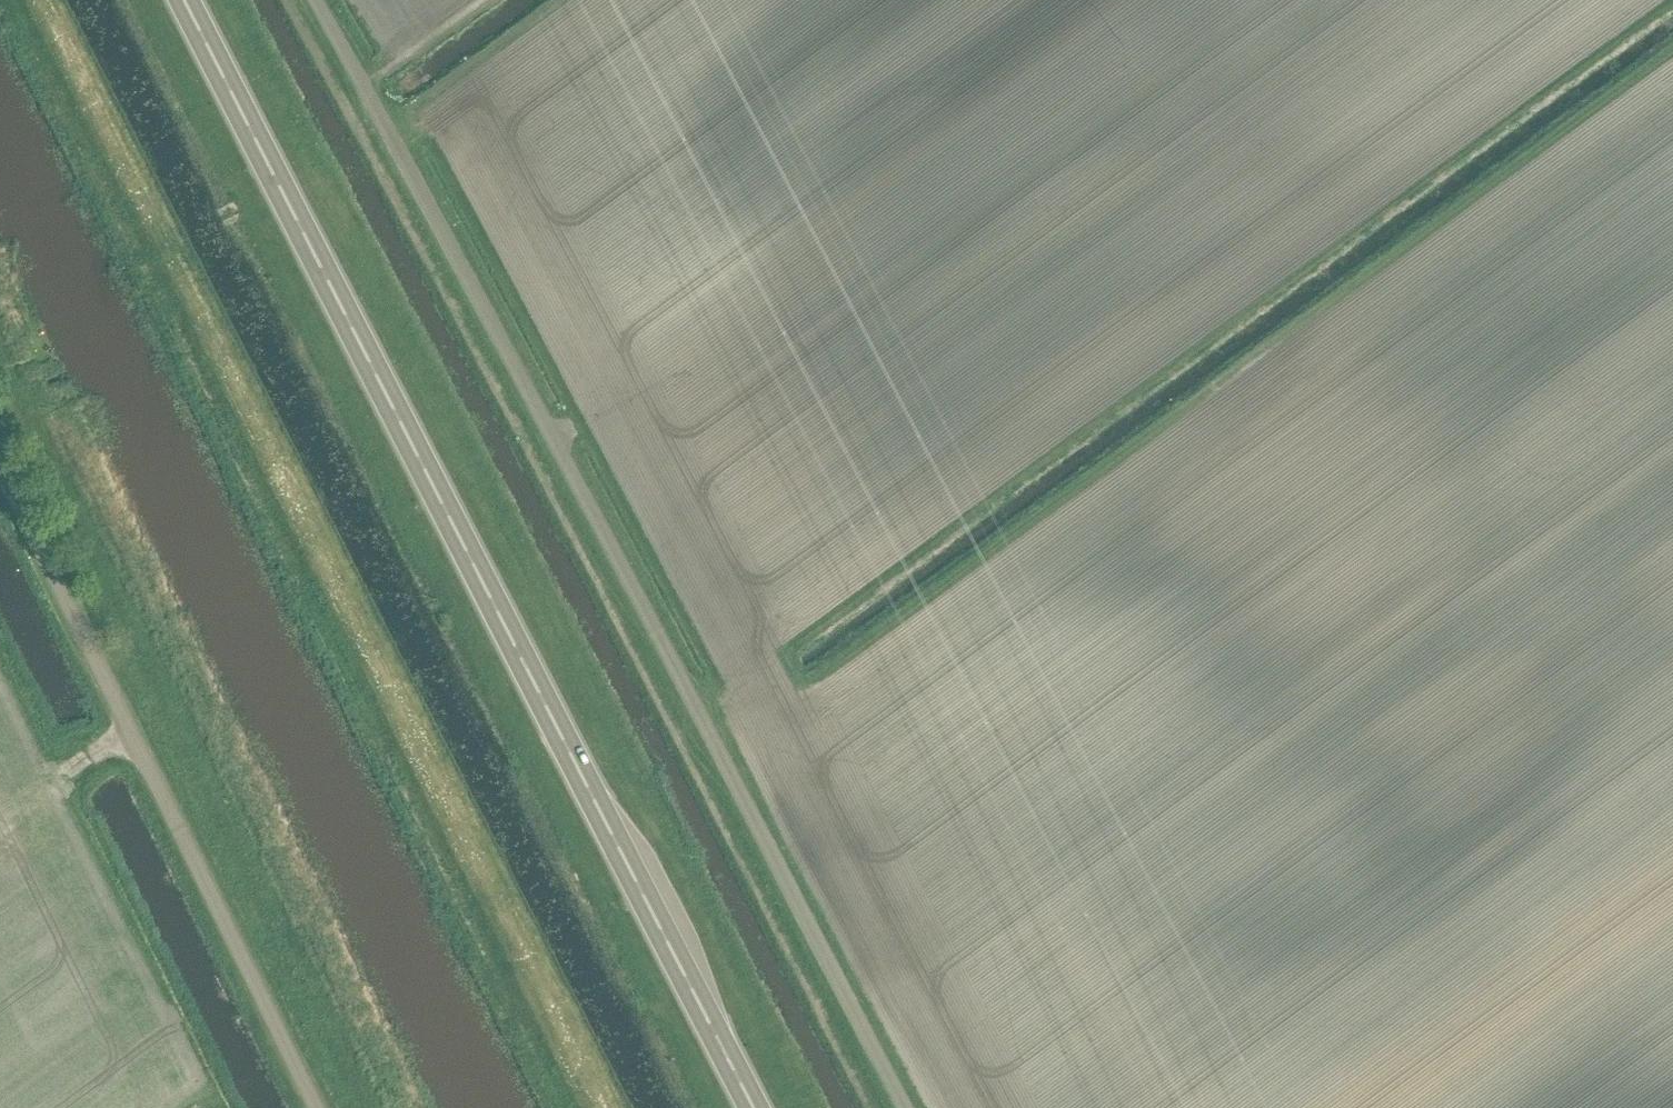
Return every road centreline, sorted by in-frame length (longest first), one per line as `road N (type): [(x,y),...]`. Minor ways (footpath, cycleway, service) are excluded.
road 1 (unclassified): [(916,1107),(309,0)]
road 2 (trunk): [(771,1107),(194,0)]
road 3 (unclassified): [(322,1107),(0,458)]

